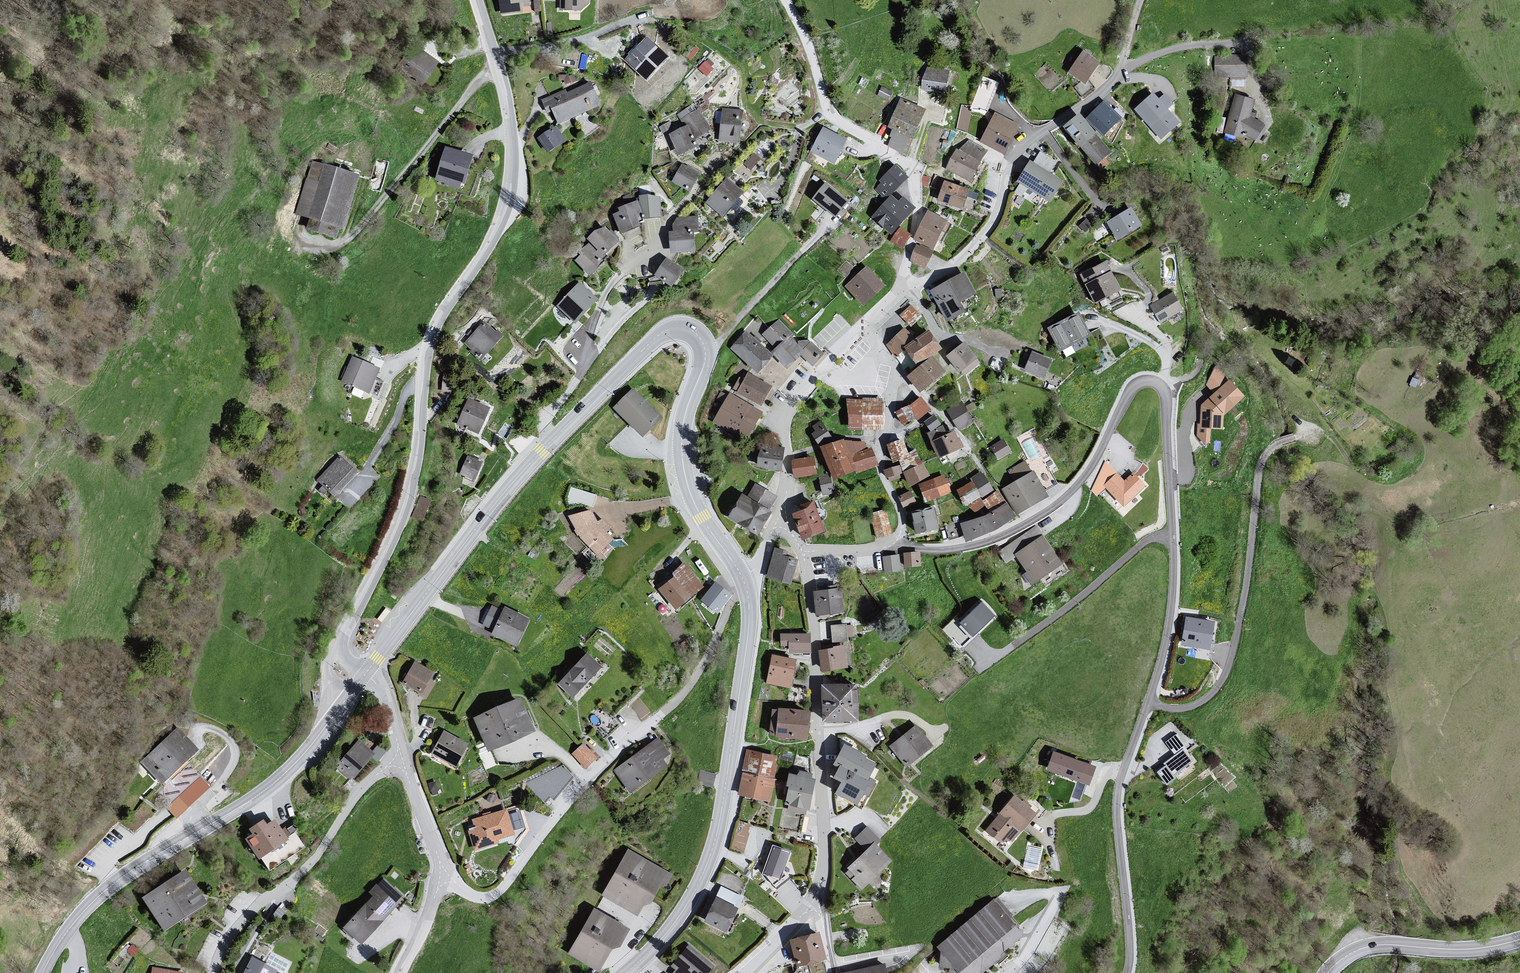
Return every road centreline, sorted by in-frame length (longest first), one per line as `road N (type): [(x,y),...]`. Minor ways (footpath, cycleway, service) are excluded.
road 1 (residential): [(1127,972),(1117,792),(1147,706),(1174,575),(1167,379),(1125,396),(1093,461),(1047,507),(1003,535),(904,547)]
road 2 (secondary): [(742,577),(701,517),(684,469),(683,427),(705,349),(690,329),(669,329),(518,477),(365,674)]
road 3 (tertiary): [(474,0),(509,121),(511,181),(487,250),(436,323),(404,511),(343,634)]
road 4 (secondary): [(626,972),(674,923),(714,843),(748,631),(742,577)]
road 5 (secondary): [(345,701),(270,786),(100,896),(42,972)]
road 6 (residential): [(803,552),(823,825),(812,904)]
road 7 (residential): [(782,0),(805,41),(824,115),(915,175),(905,285)]
road 8 (residential): [(905,285),(931,279),(974,241),(1019,146),(1121,74)]
road 9 (residential): [(441,873),(468,898),(487,898),(506,884),(583,780),(650,726)]
road 10 (residential): [(405,761),(371,777),(299,876),(248,914),(215,954),(212,972)]
road 11 (secondary): [(1519,940),(1472,949),(1370,946),(1328,972)]
road 12 (track): [(747,589),(686,692),(650,726)]
road 13 (residential): [(865,327),(791,409),(786,453)]

